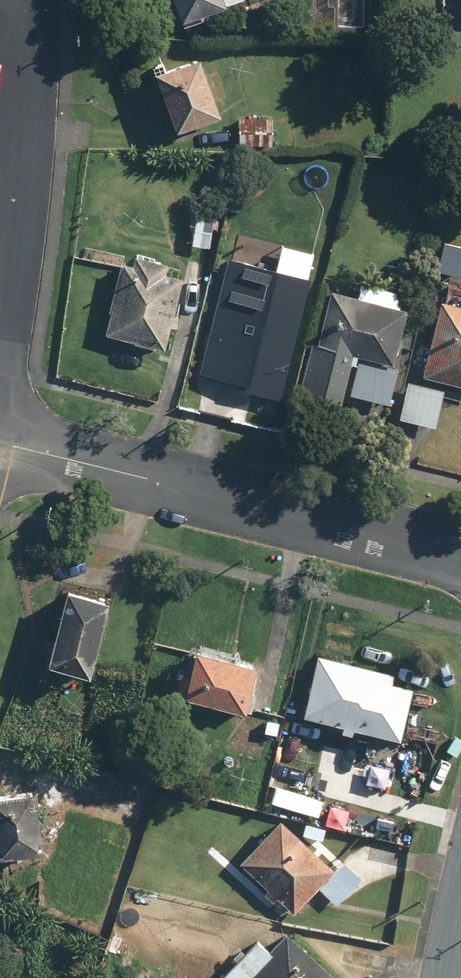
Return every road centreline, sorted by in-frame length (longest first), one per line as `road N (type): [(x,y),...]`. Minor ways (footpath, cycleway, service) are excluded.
road 1 (residential): [(0,444),(460,558)]
road 2 (residential): [(25,0),(0,303)]

